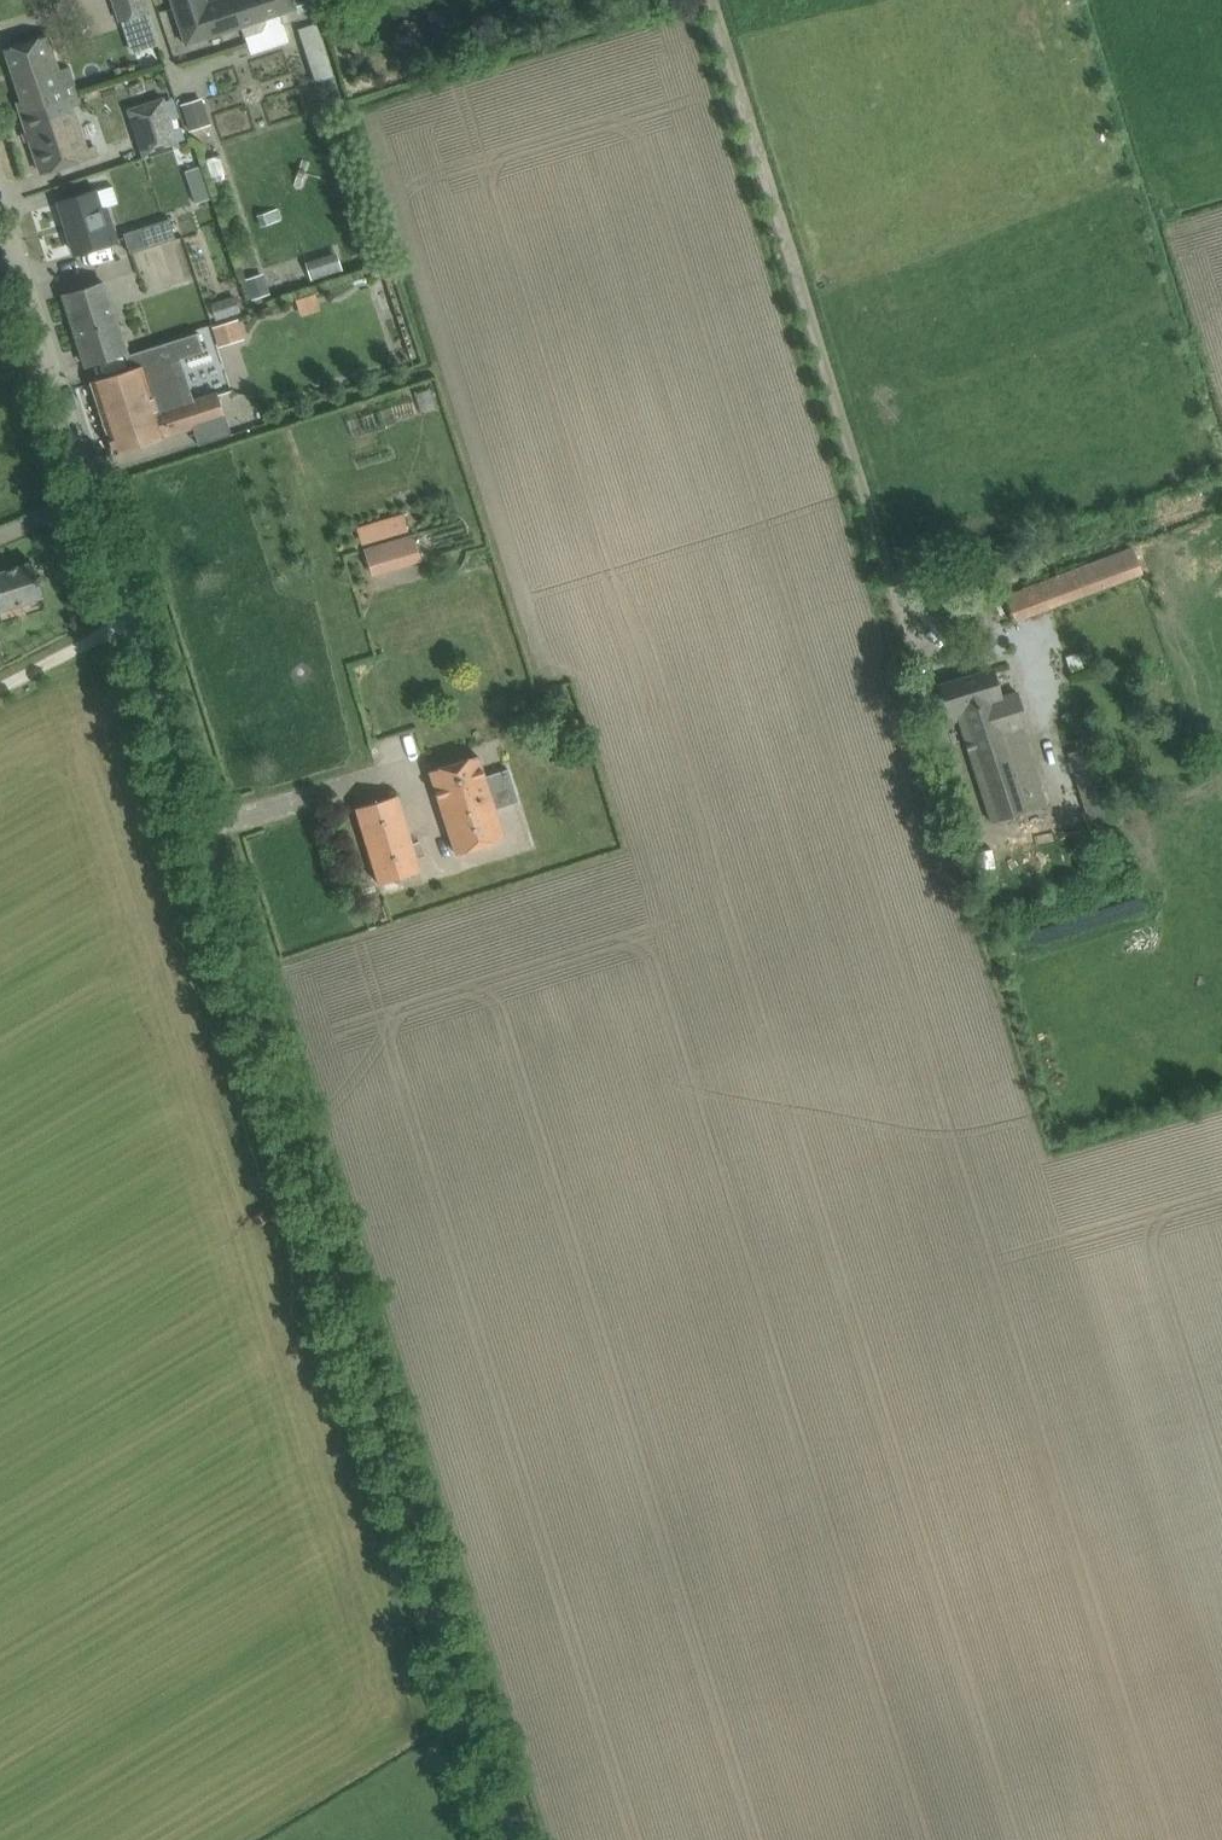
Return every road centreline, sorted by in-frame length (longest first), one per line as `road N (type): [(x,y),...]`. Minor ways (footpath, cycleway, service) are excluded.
road 1 (unclassified): [(508,1839),(0,197)]
road 2 (unclassified): [(709,0),(912,651)]

